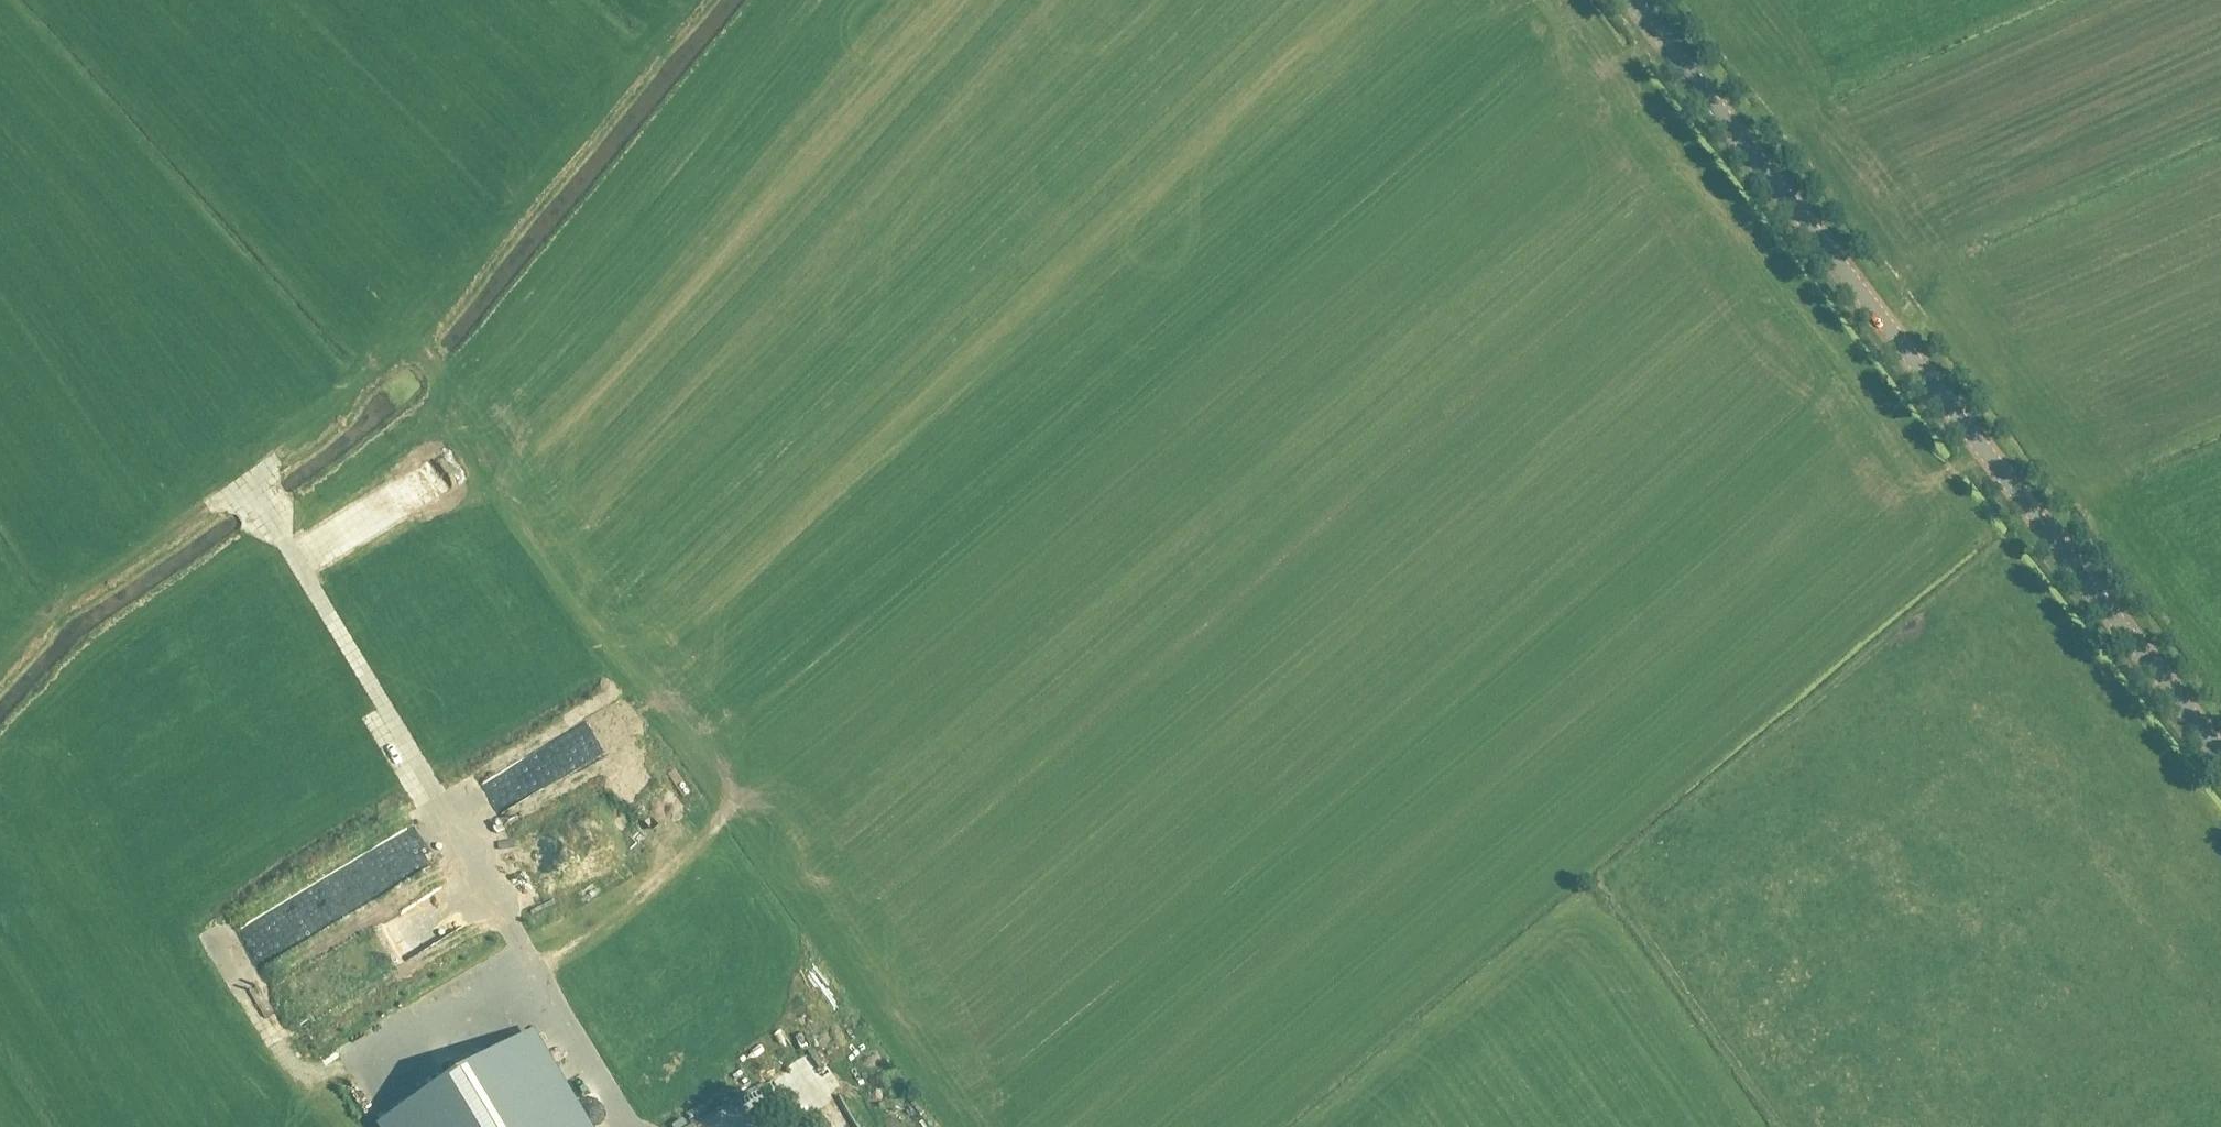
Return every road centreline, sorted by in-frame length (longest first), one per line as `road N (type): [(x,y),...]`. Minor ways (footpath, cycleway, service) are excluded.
road 1 (tertiary): [(2220,761),(1628,0)]

